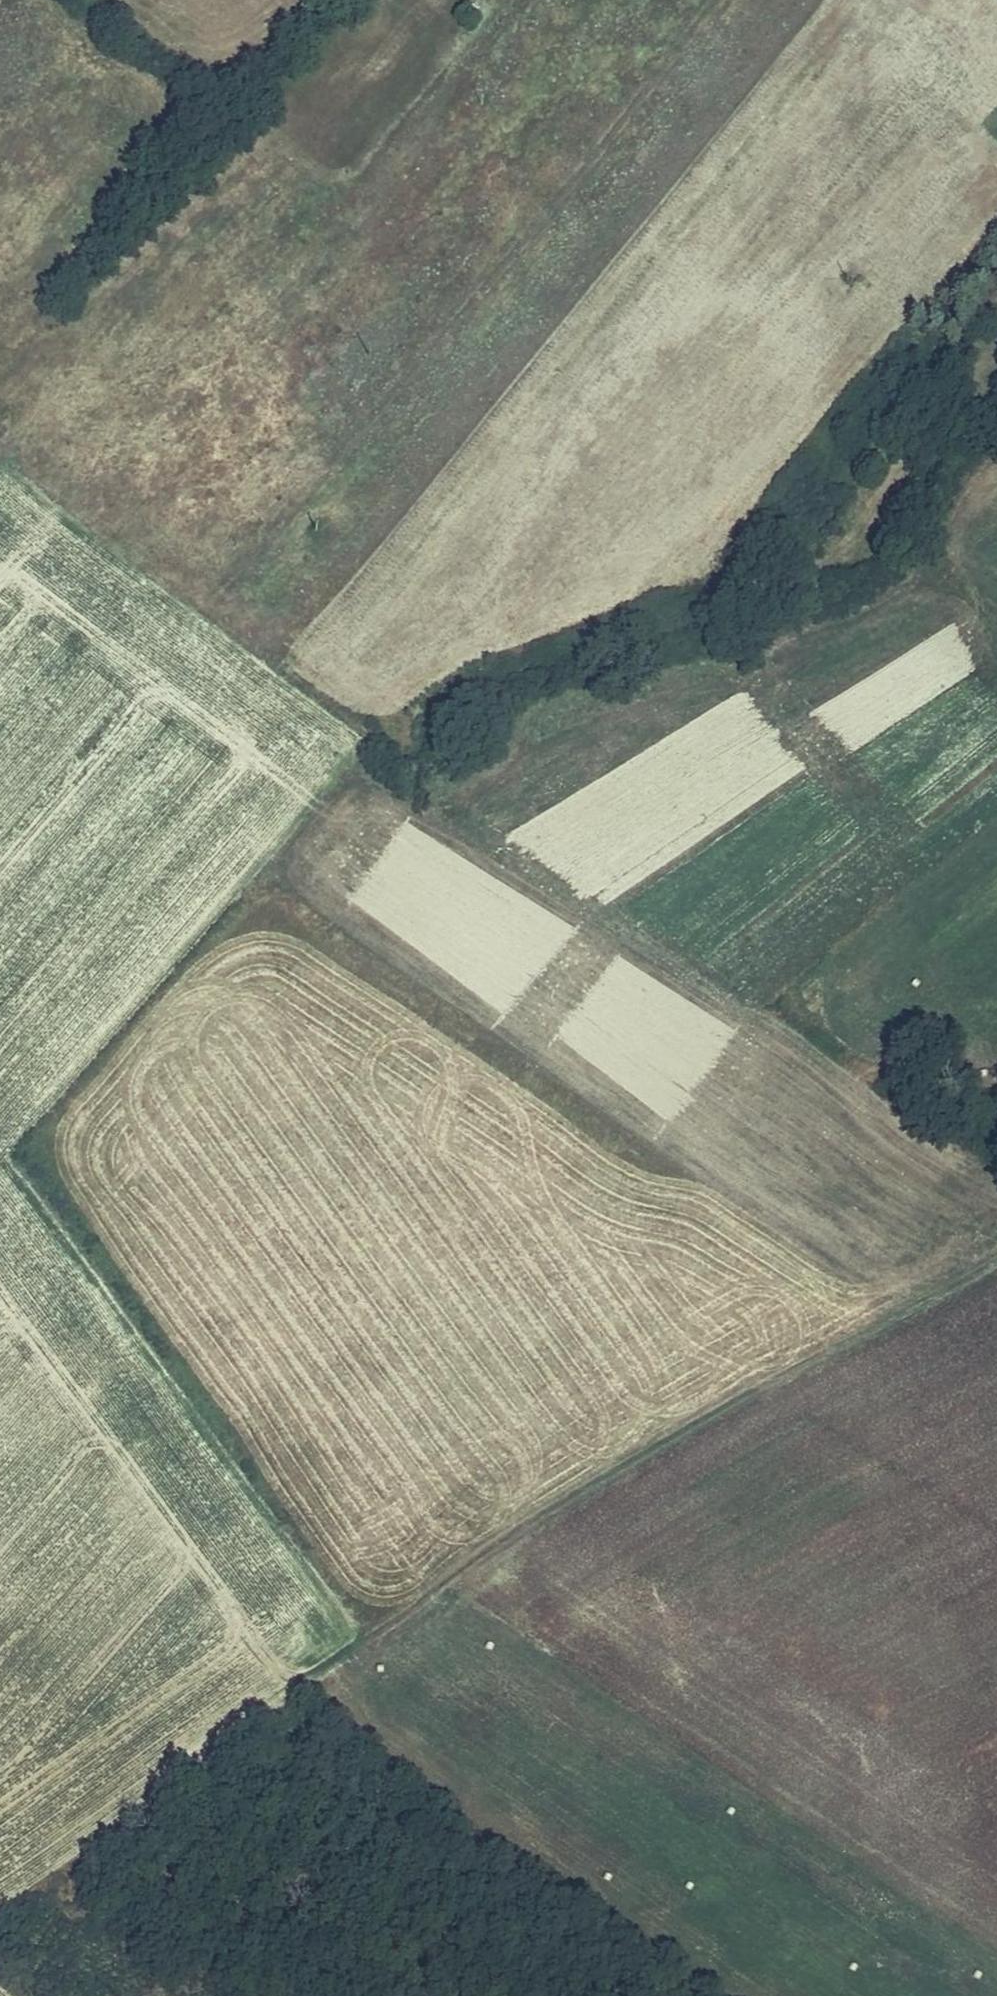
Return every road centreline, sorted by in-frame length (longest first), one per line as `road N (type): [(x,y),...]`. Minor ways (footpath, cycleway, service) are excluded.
road 1 (track): [(0,1163),(300,1607),(334,1640),(375,1637),(494,1543),(996,1252)]

